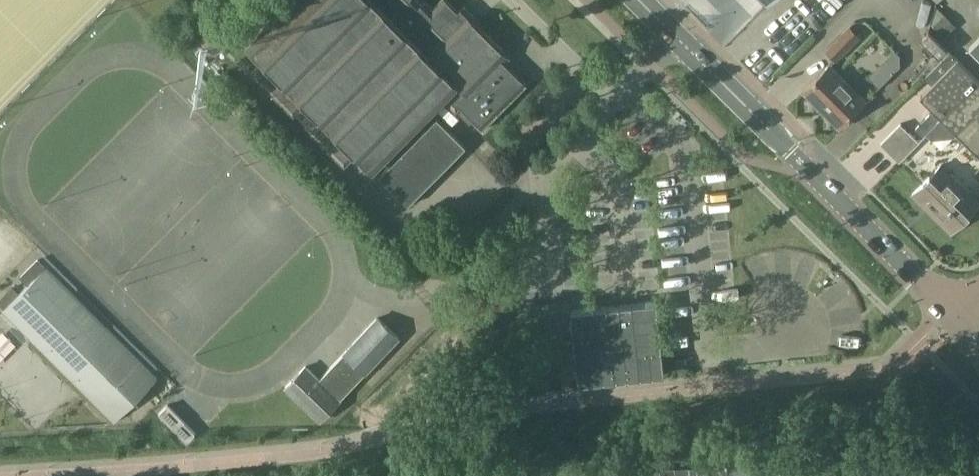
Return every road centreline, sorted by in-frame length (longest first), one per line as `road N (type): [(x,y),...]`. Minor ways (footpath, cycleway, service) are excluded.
road 1 (tertiary): [(952,316),(634,0)]

